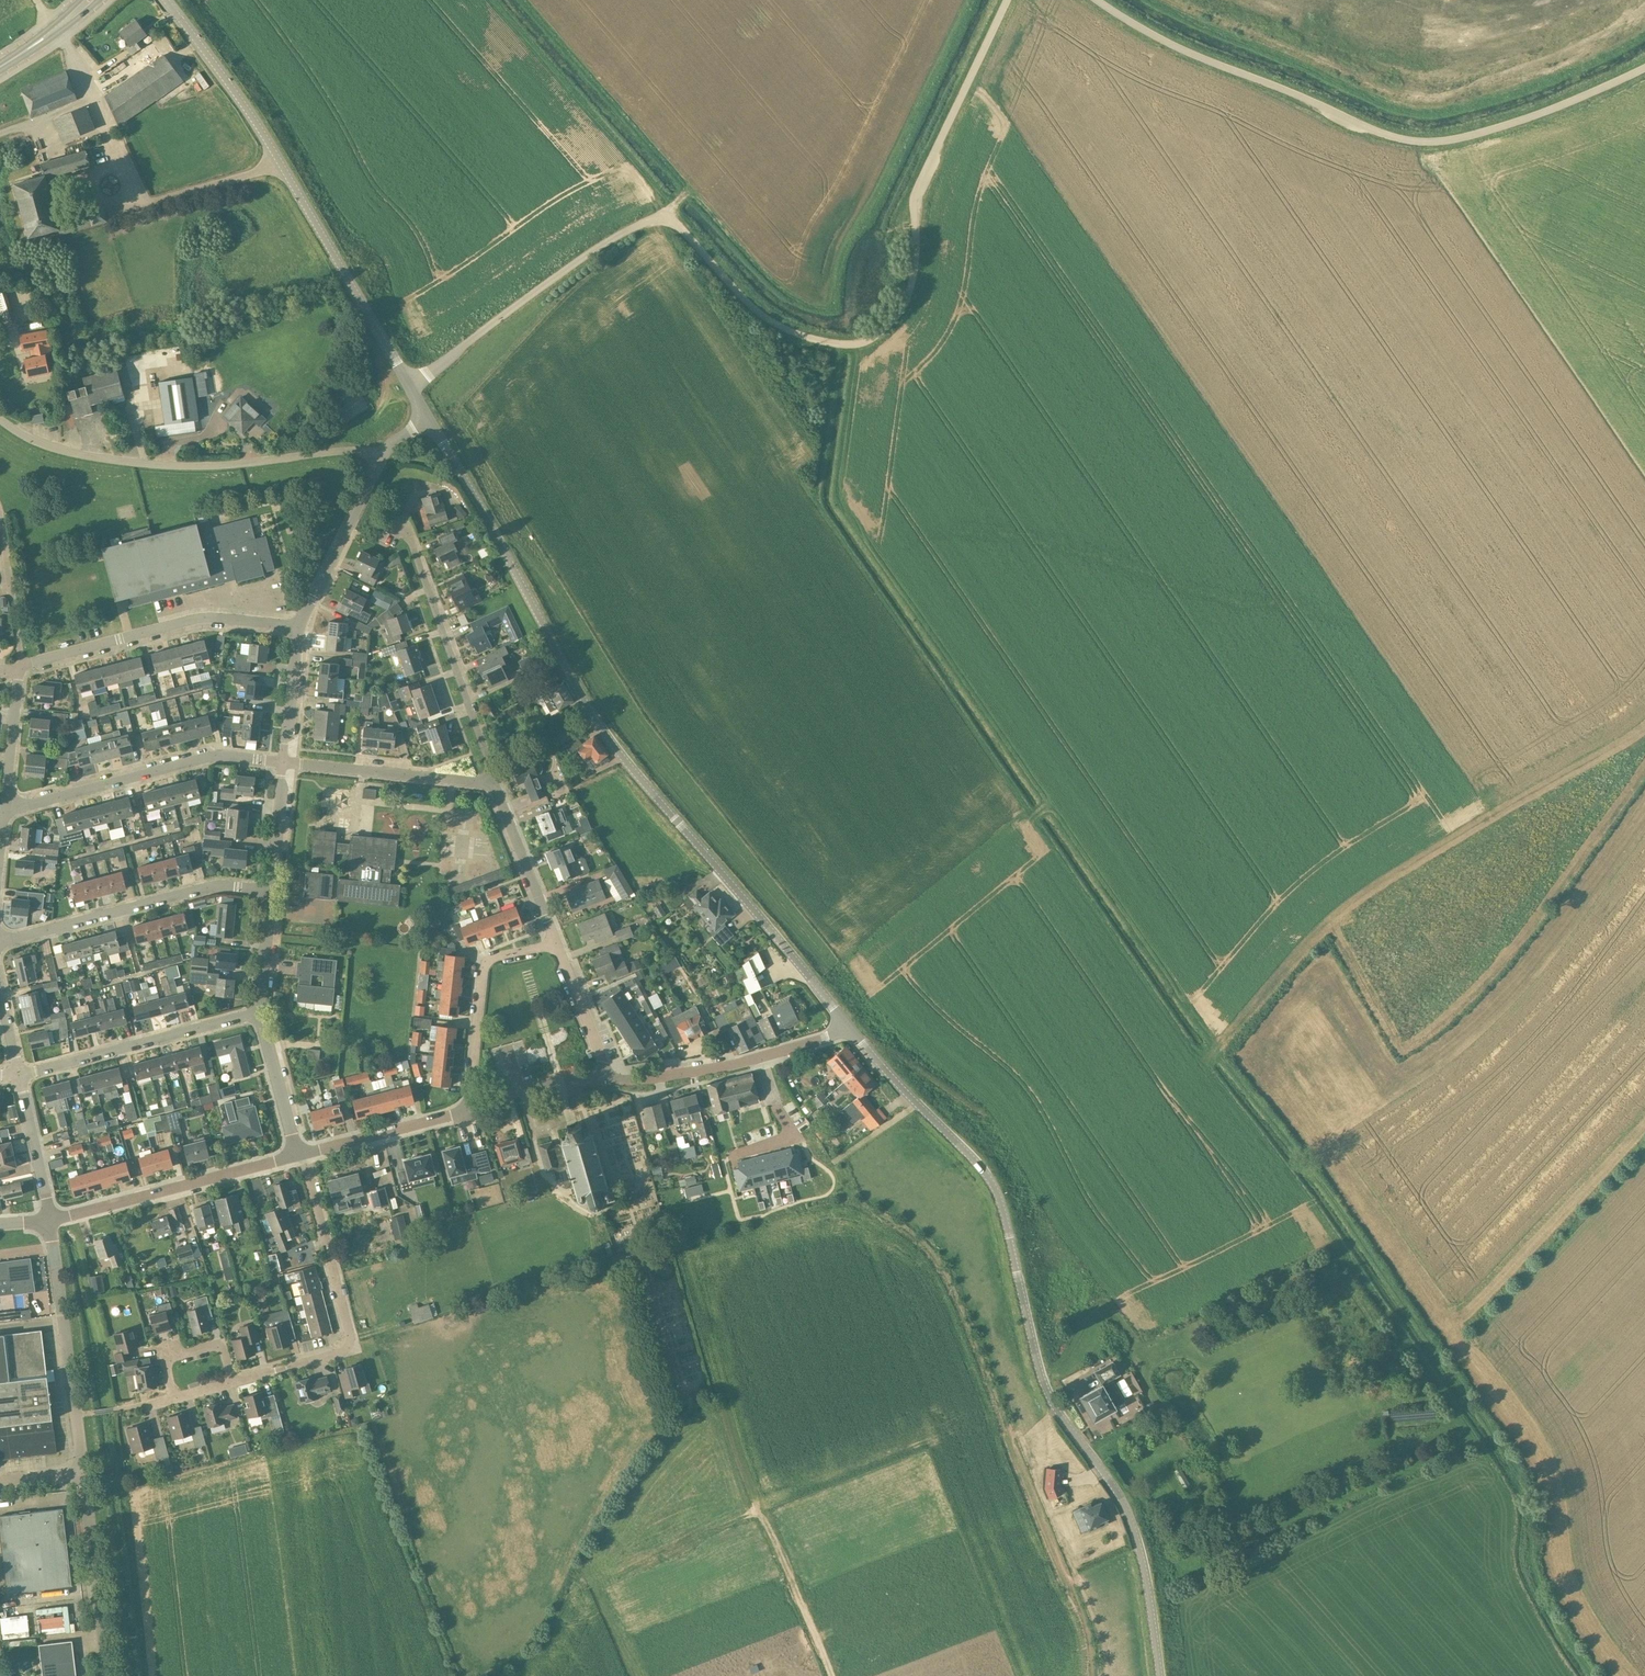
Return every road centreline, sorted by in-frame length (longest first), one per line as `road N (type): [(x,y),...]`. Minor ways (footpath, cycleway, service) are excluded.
road 1 (unclassified): [(410,386),(551,282),(665,212),(766,317),(810,338),(871,338),(909,297),(913,199),(1004,0)]
road 2 (residential): [(850,1030),(615,747),(429,419)]
road 3 (unclassified): [(1159,1675),(1127,1514),(1044,1384),(998,1196),(918,1105)]
road 4 (unclassified): [(1100,0),(1180,45),(1415,143),(1503,127),(1644,69)]
road 5 (unclassified): [(389,447),(146,465),(42,444),(0,418)]
road 6 (residential): [(235,1378),(354,1346),(298,1155)]
road 7 (residential): [(494,782),(416,545),(392,518)]
road 8 (residential): [(21,666),(204,622),(298,627)]
road 9 (residential): [(8,808),(208,754),(282,761)]
road 10 (residential): [(0,941),(217,883),(271,892)]
road 11 (residential): [(51,1222),(298,1155)]
road 12 (unclassified): [(410,386),(281,165)]
road 13 (unclassified): [(81,1471),(51,1222)]
road 14 (residential): [(19,1075),(259,1012)]
road 15 (residential): [(465,1111),(490,957),(557,943)]
road 16 (residential): [(282,761),(494,782)]
road 17 (unclassified): [(109,1675),(81,1471)]
road 18 (residential): [(298,627),(389,447)]
road 19 (unclassified): [(281,165),(166,0)]
road 20 (residential): [(557,943),(494,782)]
road 21 (residential): [(298,1155),(465,1111)]
road 22 (residential): [(603,1075),(650,1081),(758,1058)]
road 23 (residential): [(758,1058),(795,1137),(729,1157)]
road 24 (residential): [(0,514),(21,666)]
road 25 (residential): [(51,1222),(19,1075)]
road 26 (residential): [(298,1155),(259,1012)]
road 27 (residential): [(465,1111),(603,1075)]
road 28 (residential): [(8,808),(21,666)]
road 29 (residential): [(603,1075),(557,943)]
road 30 (residential): [(282,761),(298,627)]
road 31 (unclassified): [(153,200),(281,165)]
road 32 (residential): [(271,892),(282,761)]
road 33 (residential): [(175,1395),(166,1364),(171,1354),(216,1343),(235,1378)]

